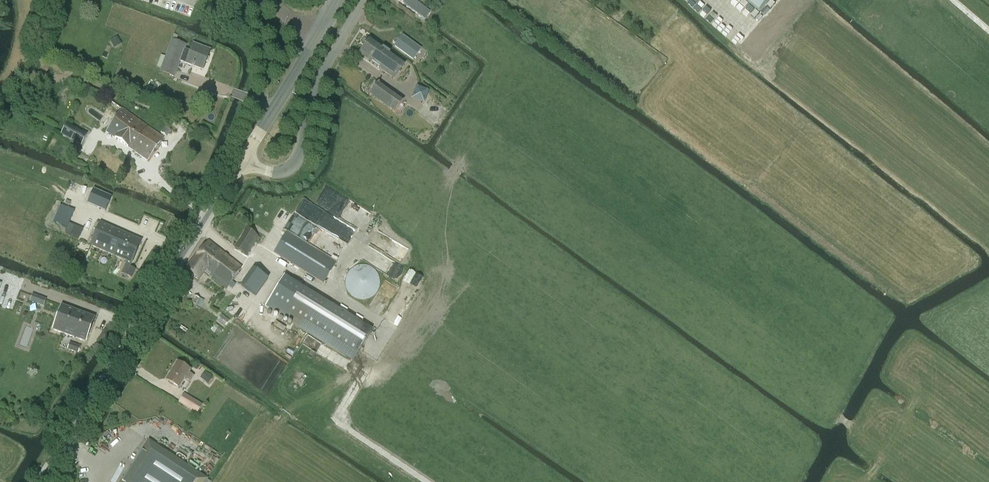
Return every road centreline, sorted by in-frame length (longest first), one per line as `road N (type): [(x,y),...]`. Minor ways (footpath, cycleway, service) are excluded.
road 1 (secondary): [(42,481),(242,162)]
road 2 (track): [(421,481),(335,424),(390,331),(351,304)]
road 3 (unclassified): [(242,162),(284,175),(302,165),(320,82),(369,0)]
road 4 (secondary): [(242,162),(338,0)]

